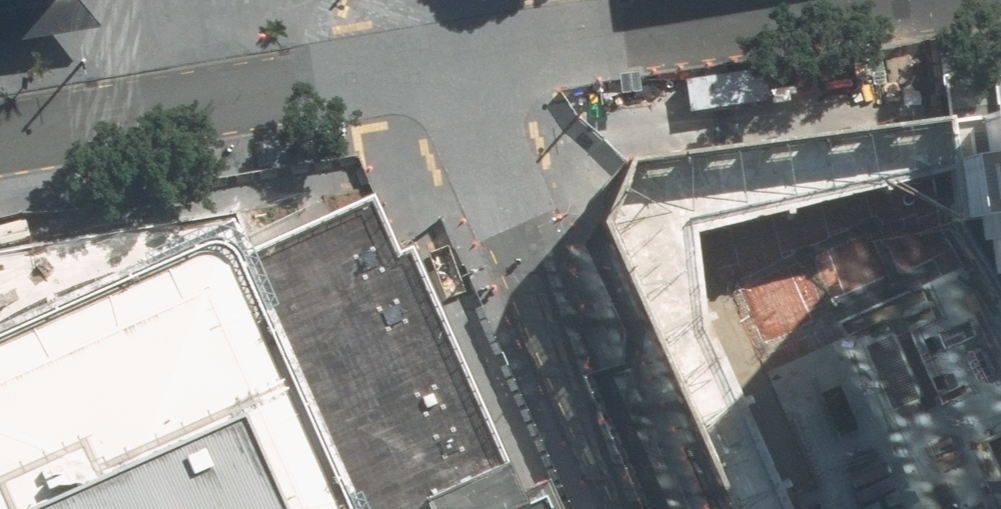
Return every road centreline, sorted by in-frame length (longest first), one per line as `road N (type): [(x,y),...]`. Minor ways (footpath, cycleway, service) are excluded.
road 1 (residential): [(633,508),(439,63)]
road 2 (residential): [(439,63),(0,138)]
road 3 (residential): [(869,0),(439,63)]

